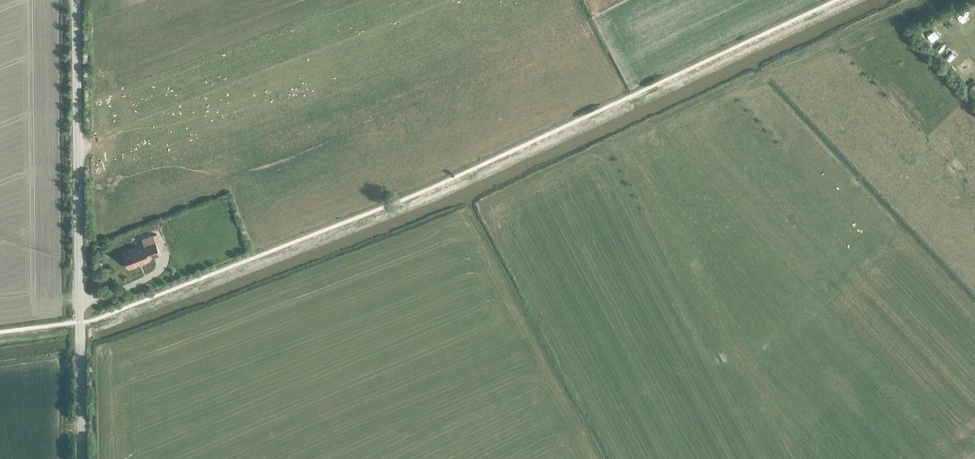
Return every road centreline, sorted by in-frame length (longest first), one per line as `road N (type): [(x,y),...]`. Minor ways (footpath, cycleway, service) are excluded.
road 1 (unclassified): [(82,458),(76,0)]

